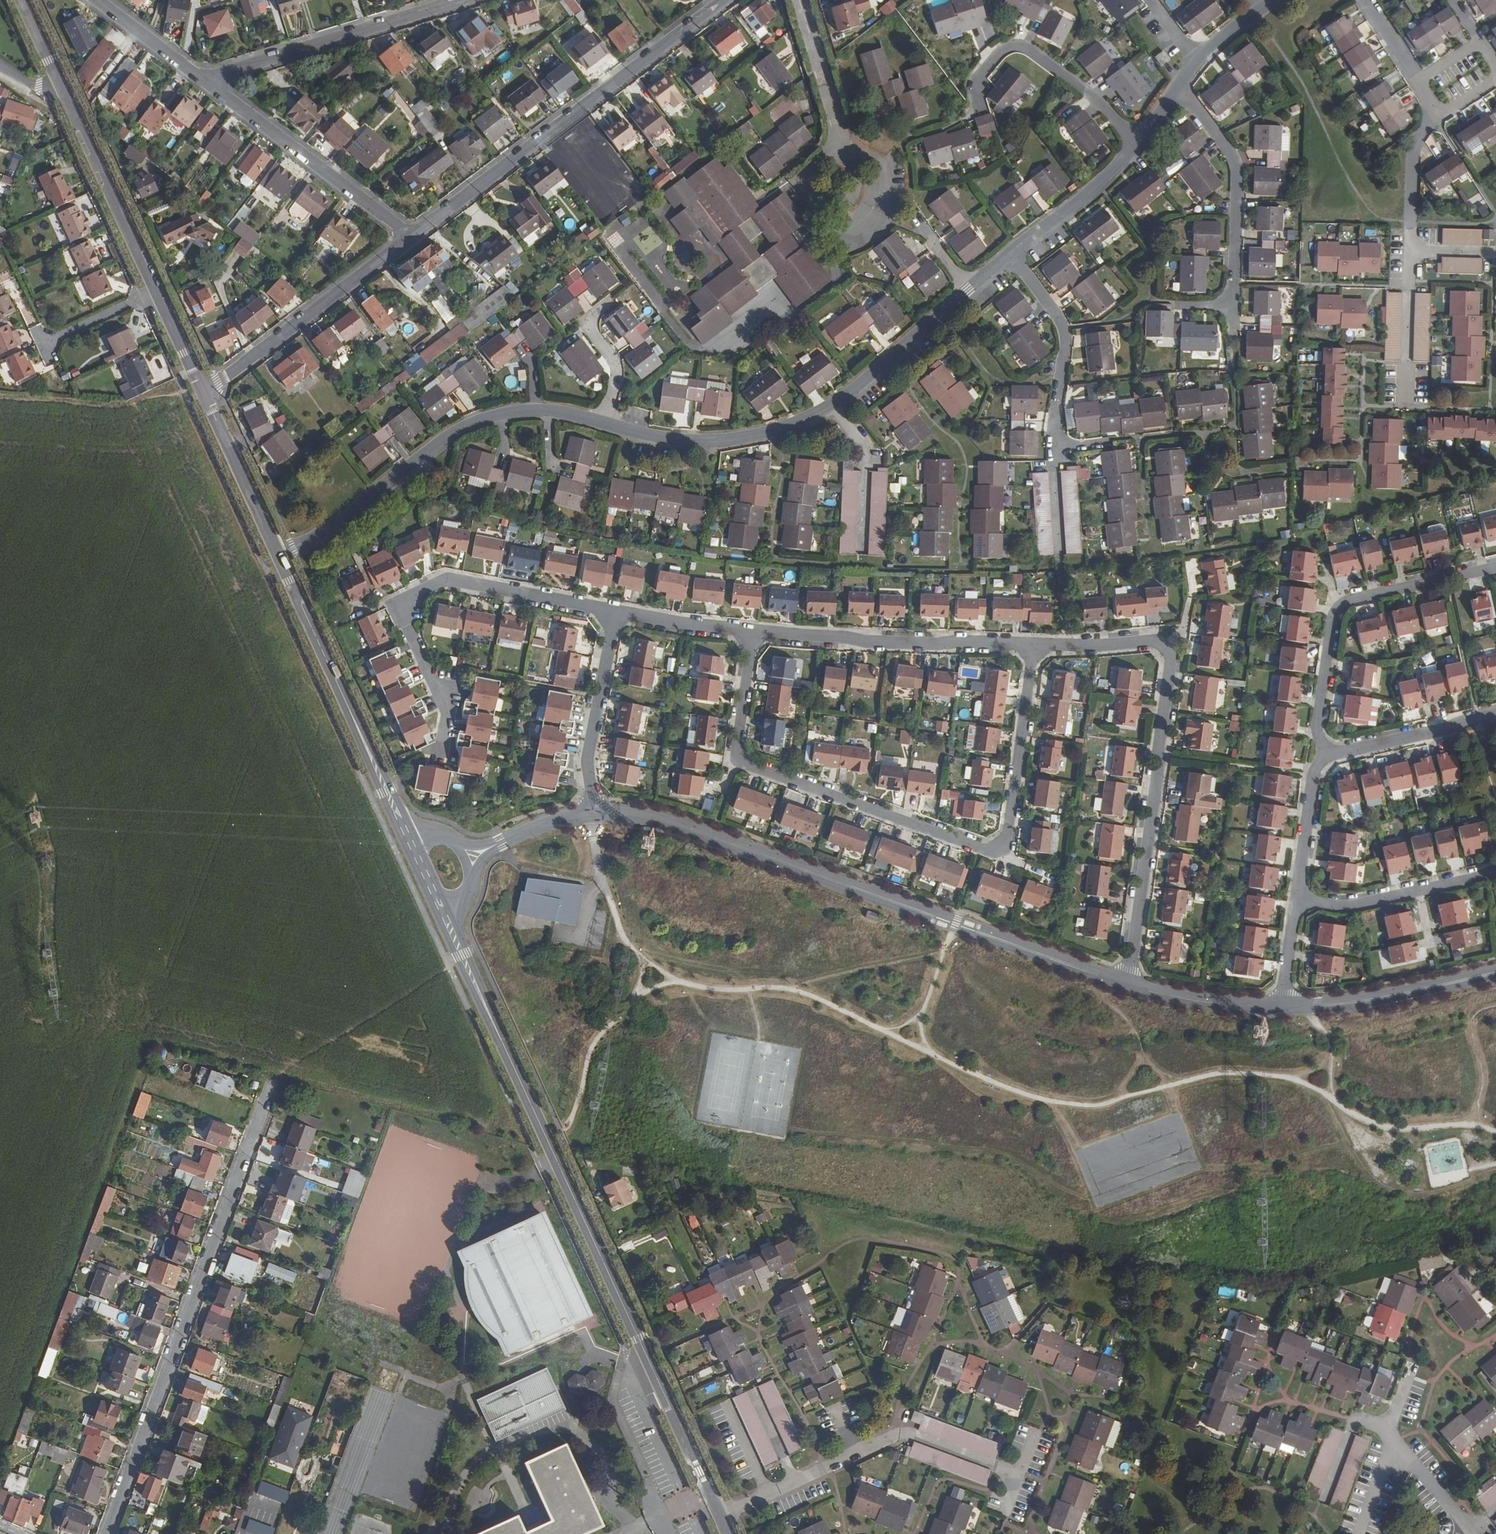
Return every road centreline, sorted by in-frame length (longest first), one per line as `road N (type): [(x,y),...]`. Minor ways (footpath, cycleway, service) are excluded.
road 1 (residential): [(446,917),(729,1533)]
road 2 (residential): [(753,629),(738,760),(992,852),(1008,836),(1034,644)]
road 3 (residential): [(1126,984),(676,823),(594,814)]
road 4 (residential): [(273,1077),(108,1533)]
road 5 (residential): [(1034,644),(1152,639),(1165,649),(1126,984)]
road 6 (residential): [(1012,254),(805,419),(711,441),(602,424)]
road 7 (residential): [(726,0),(411,238)]
road 8 (residential): [(441,745),(447,713),(401,618),(406,597),(449,580),(616,611)]
road 9 (residential): [(602,424),(539,410),(482,419),(433,447),(343,521),(279,556)]
road 10 (residential): [(1495,565),(1332,604),(1314,754)]
road 11 (residential): [(279,556),(406,831)]
road 12 (residential): [(753,629),(1034,644)]
road 13 (residential): [(202,80),(462,0)]
road 14 (residential): [(202,80),(411,238)]
road 15 (residential): [(1110,441),(1056,445),(1064,329),(1012,254)]
road 16 (residential): [(411,238),(203,393)]
road 17 (residential): [(1138,142),(1084,89),(1018,46),(1004,50),(979,78),(981,110)]
road 18 (residential): [(1233,305),(1235,162),(1178,90)]
road 19 (residential): [(59,83),(158,292)]
road 20 (residential): [(1495,973),(1370,1000),(1283,1006)]
road 21 (residential): [(616,611),(589,755),(594,814)]
road 22 (residential): [(1296,902),(1351,906),(1495,870)]
road 23 (residential): [(1314,754),(1495,717)]
road 24 (residential): [(203,393),(279,556)]
road 25 (residential): [(1138,142),(1100,184),(1012,254)]
road 26 (residential): [(799,0),(844,159)]
road 27 (residential): [(1283,1006),(1207,1001),(1126,984)]
road 28 (residential): [(1406,407),(1412,251)]
road 29 (residential): [(1296,902),(1314,754)]
road 30 (residential): [(602,424),(616,366),(589,320),(612,300)]
road 31 (residential): [(836,157),(811,174),(811,191),(829,206),(852,199),(859,185),(844,159)]
road 32 (residential): [(616,611),(753,629)]
road 33 (residential): [(594,814),(465,858)]
road 34 (residential): [(1412,251),(1413,171),(1428,119)]
road 35 (residential): [(96,0),(202,80)]

